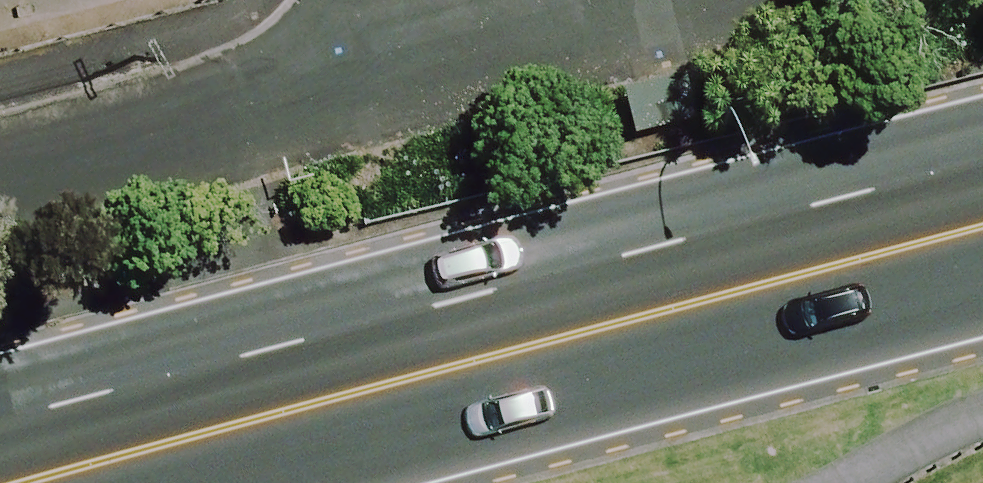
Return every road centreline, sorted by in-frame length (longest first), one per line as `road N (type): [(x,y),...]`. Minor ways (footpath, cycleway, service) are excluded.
road 1 (trunk): [(19,482),(982,224)]
road 2 (residential): [(458,56),(0,176)]
road 3 (residential): [(677,0),(458,56)]

